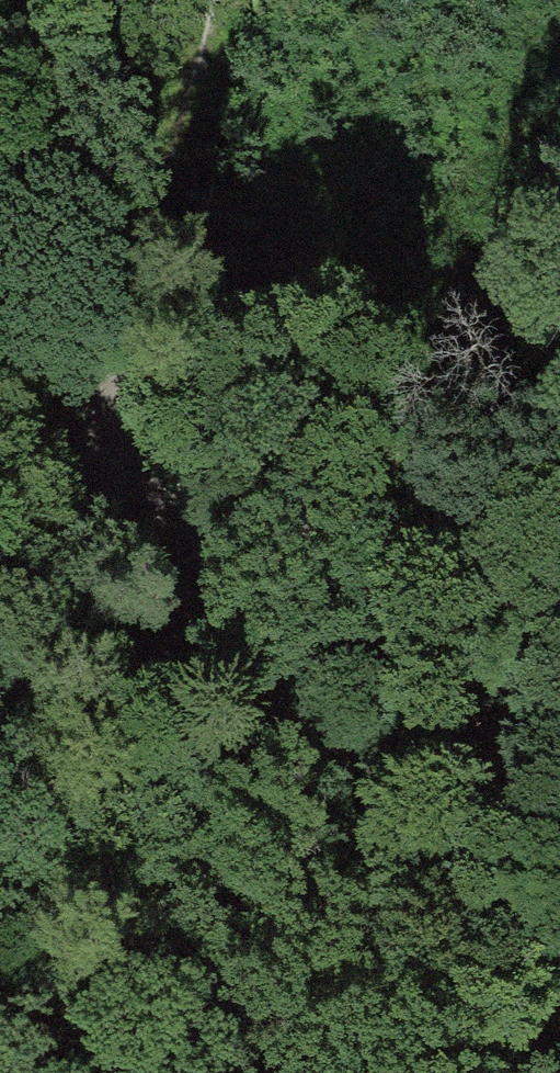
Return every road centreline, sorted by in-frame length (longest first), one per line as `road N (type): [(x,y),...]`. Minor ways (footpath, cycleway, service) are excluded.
road 1 (track): [(559,618),(247,555),(74,481),(0,434)]
road 2 (track): [(33,1072),(74,481)]
road 3 (track): [(74,481),(209,0)]

